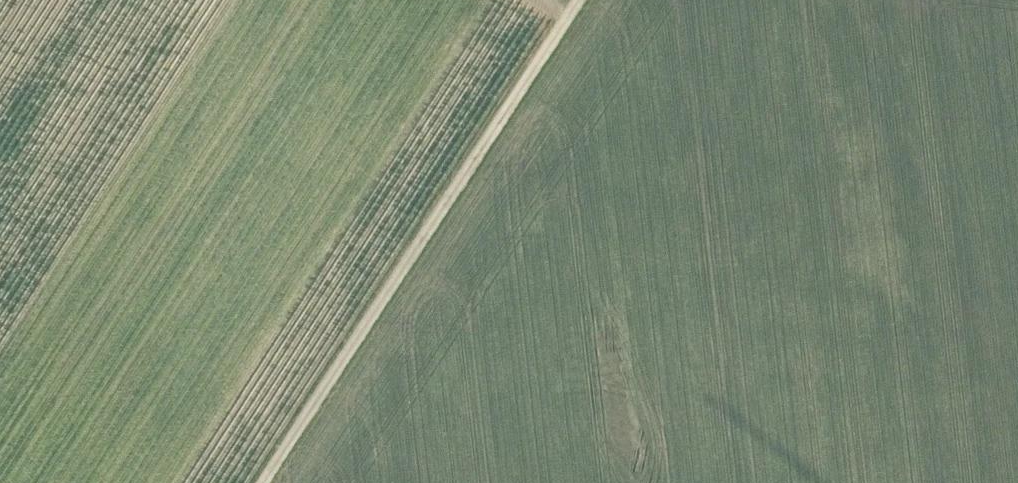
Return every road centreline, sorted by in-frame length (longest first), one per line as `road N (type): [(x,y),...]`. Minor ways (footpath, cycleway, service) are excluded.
road 1 (track): [(576,0),(262,482)]

